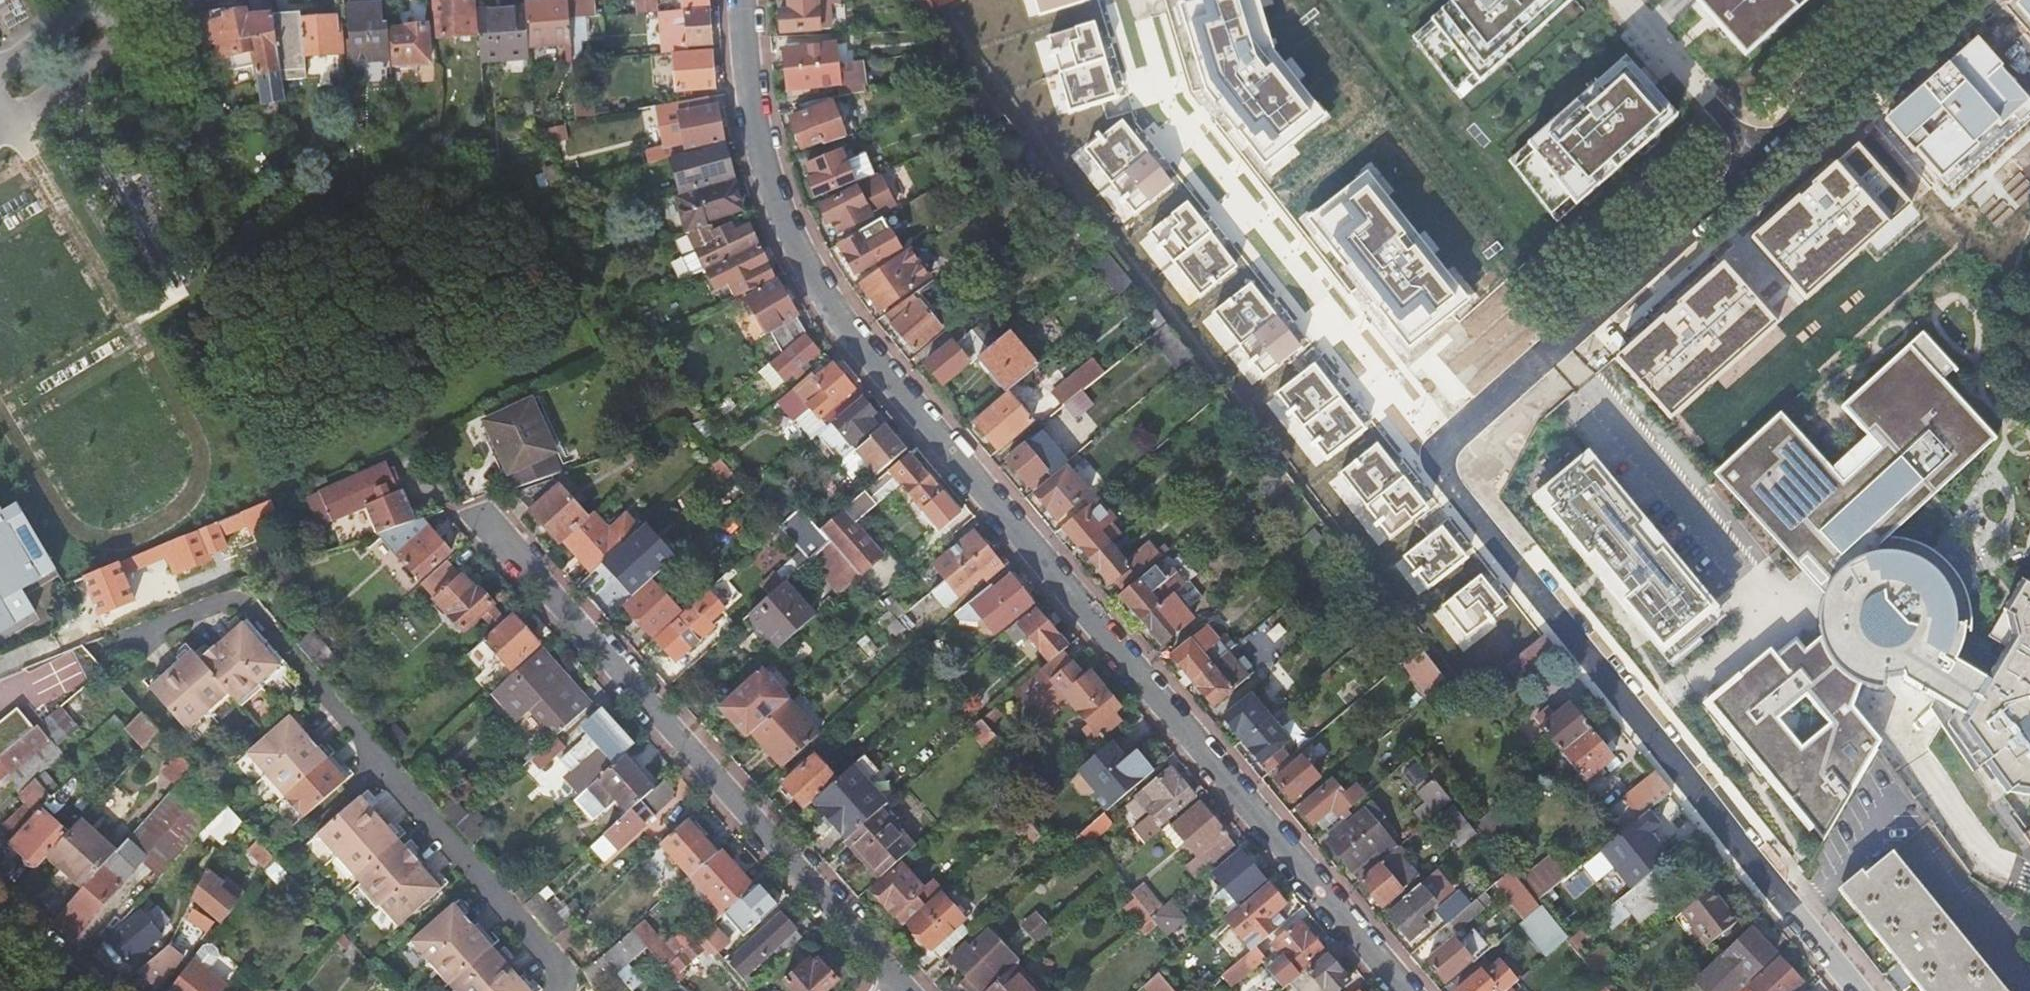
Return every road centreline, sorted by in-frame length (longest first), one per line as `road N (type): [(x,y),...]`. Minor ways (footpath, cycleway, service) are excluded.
road 1 (residential): [(1403,990),(845,328),(810,276),(764,156),(744,0)]
road 2 (residential): [(1763,153),(1442,445),(1437,468),(1864,990)]
road 3 (residential): [(555,990),(564,983),(247,601),(226,598),(106,655)]
road 4 (residential): [(485,515),(902,980)]
road 5 (residential): [(1927,0),(1763,153)]
road 6 (residential): [(1763,153),(1625,0)]
road 7 (track): [(179,595),(0,670)]

